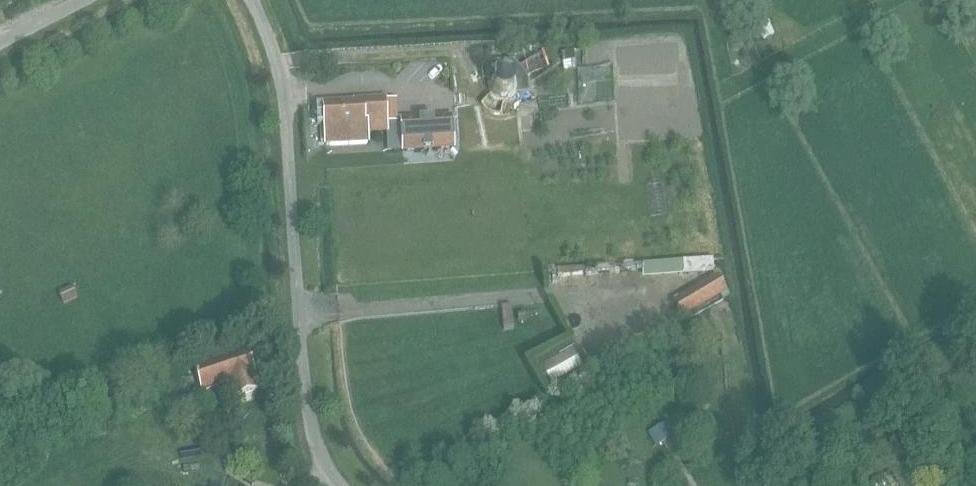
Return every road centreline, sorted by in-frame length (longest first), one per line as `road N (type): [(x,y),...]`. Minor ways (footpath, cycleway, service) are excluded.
road 1 (unclassified): [(340,485),(325,471),(305,394),(289,93),(252,0)]

